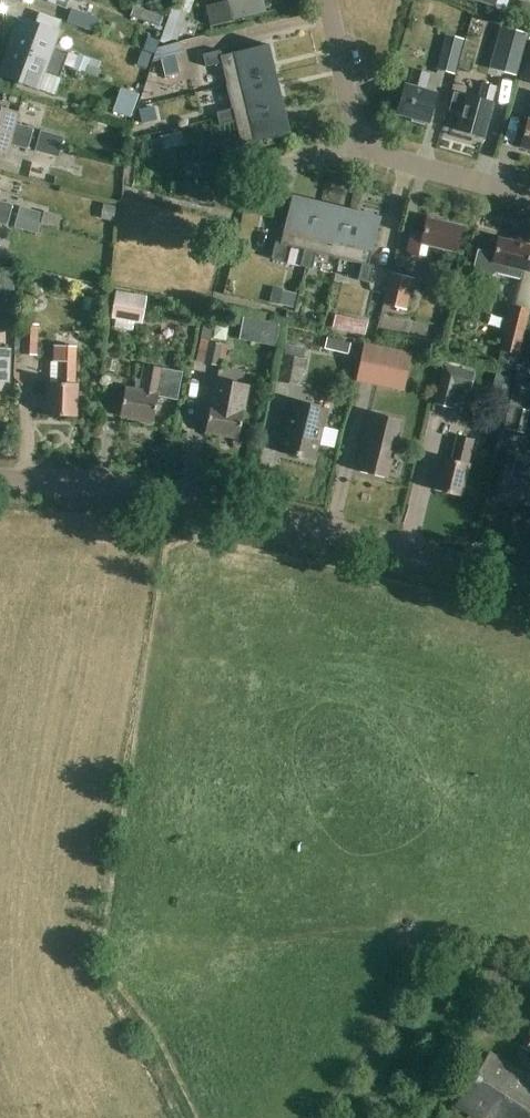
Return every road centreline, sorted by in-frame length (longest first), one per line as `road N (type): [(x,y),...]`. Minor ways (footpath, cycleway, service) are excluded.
road 1 (residential): [(529,580),(210,500),(0,481)]
road 2 (residential): [(529,199),(362,143),(327,0)]

